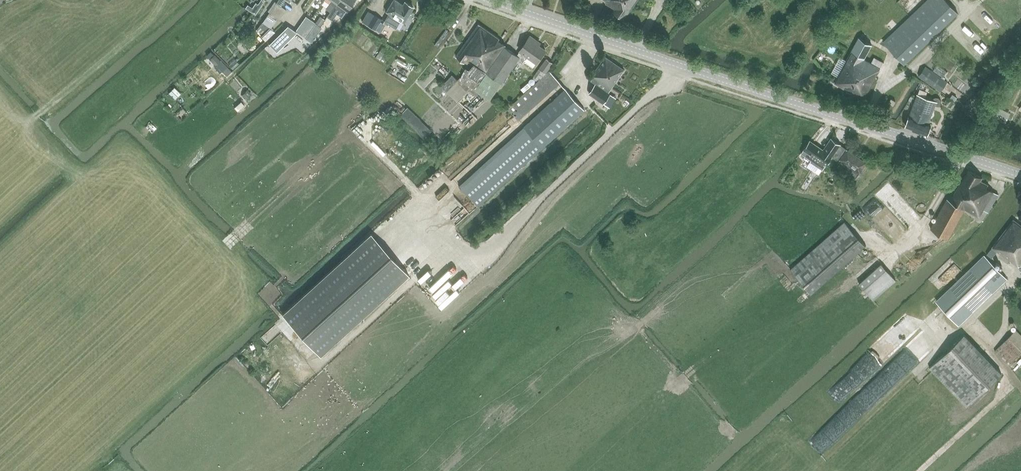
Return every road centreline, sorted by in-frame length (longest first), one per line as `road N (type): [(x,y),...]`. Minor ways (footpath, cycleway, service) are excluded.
road 1 (tertiary): [(1020,178),(490,0)]

